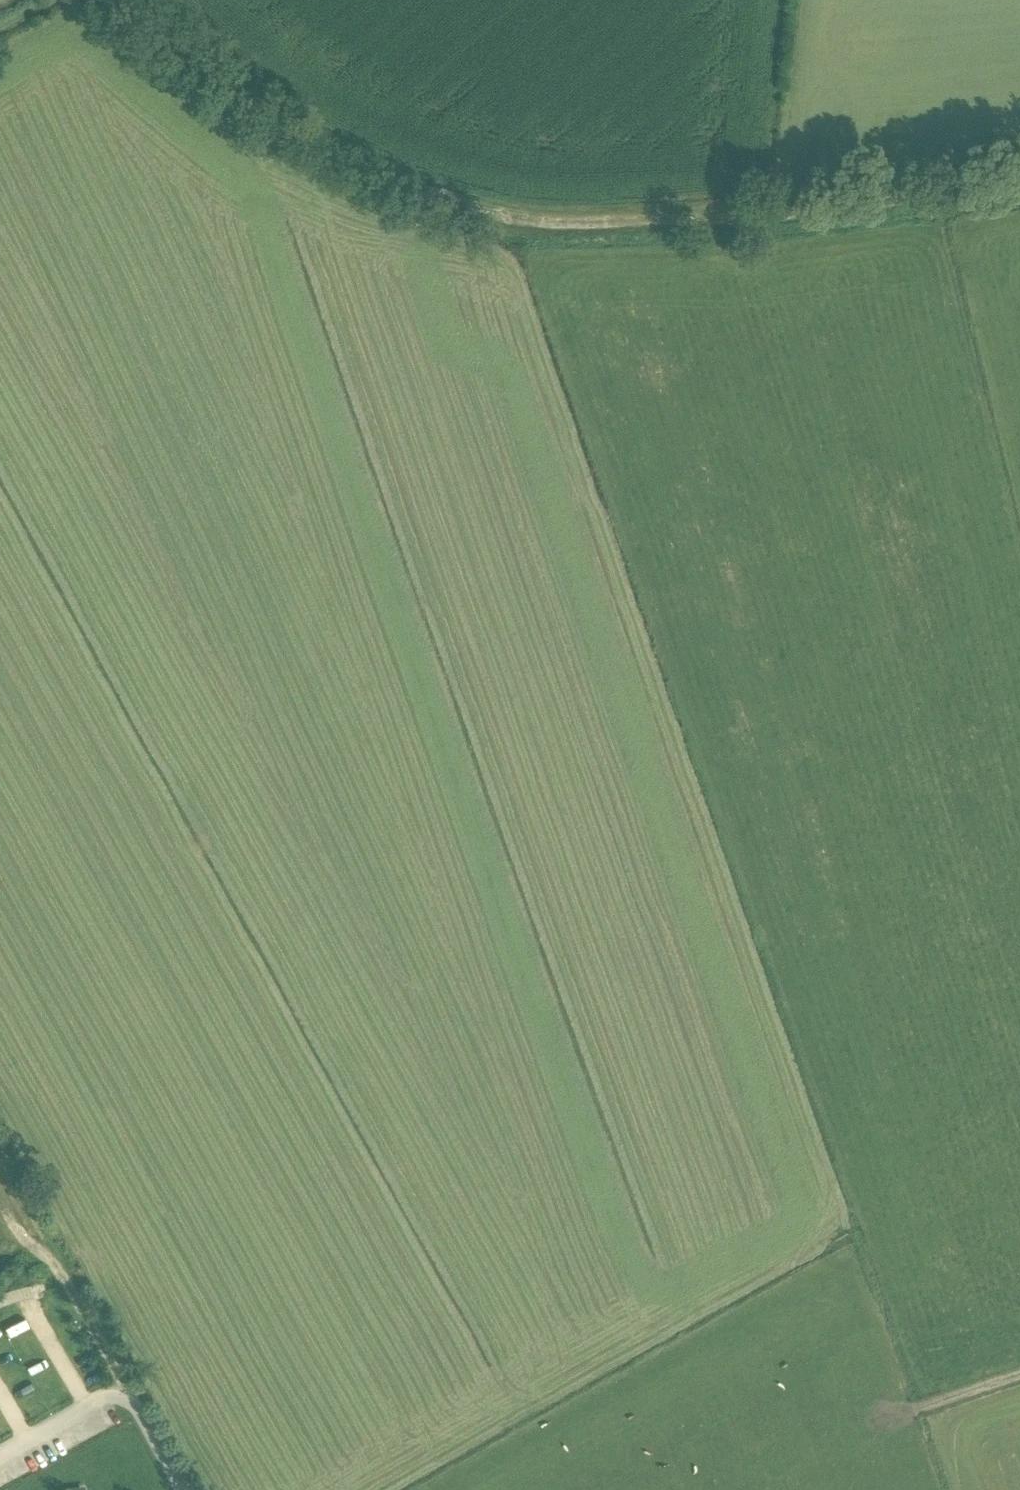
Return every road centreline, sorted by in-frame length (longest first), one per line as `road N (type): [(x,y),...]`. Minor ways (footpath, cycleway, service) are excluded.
road 1 (track): [(126,0),(268,119),(373,169),(523,225),(722,223),(1019,187)]
road 2 (track): [(127,1393),(81,1308),(0,1199)]

